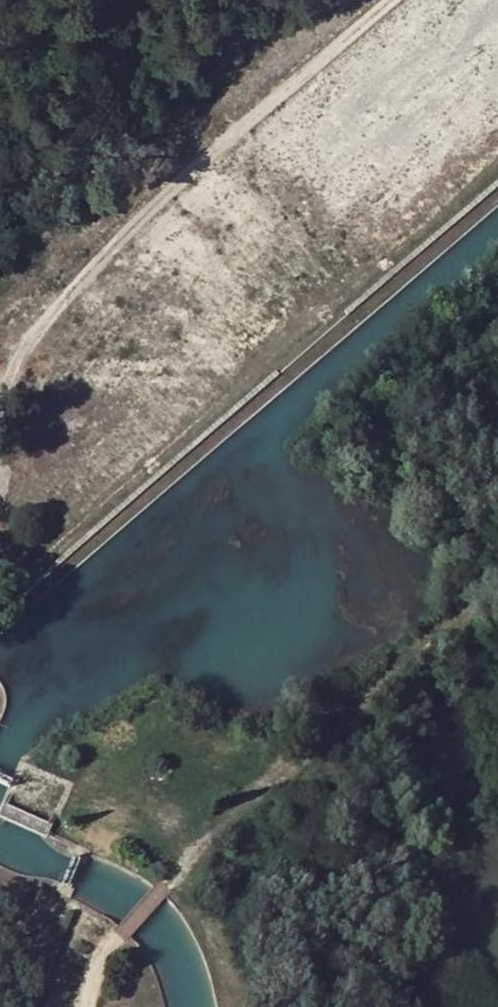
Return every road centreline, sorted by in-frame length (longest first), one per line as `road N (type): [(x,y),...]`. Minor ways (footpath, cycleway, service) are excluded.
road 1 (track): [(91,1006),(101,960),(166,888),(467,604),(473,559),(464,538),(396,454),(388,424),(392,410),(497,316)]
road 2 (track): [(0,498),(3,386),(25,344),(154,206),(395,0)]
road 3 (track): [(236,1006),(214,937),(176,879)]

